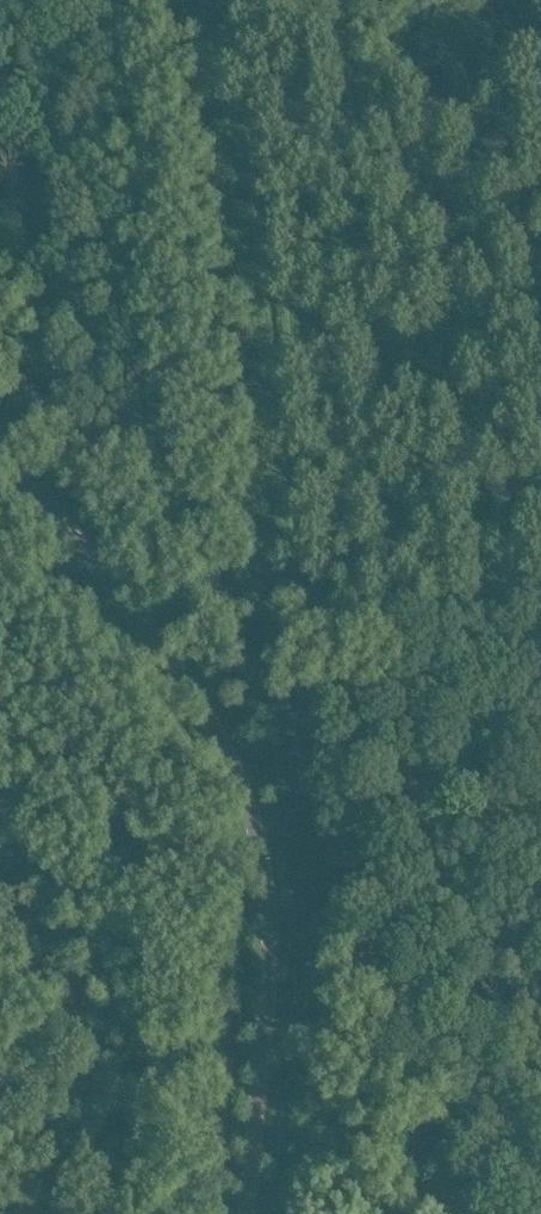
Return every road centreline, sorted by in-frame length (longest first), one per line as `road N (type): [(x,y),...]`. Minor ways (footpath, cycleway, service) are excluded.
road 1 (tertiary): [(247,1213),(275,913),(265,839),(226,749),(0,454)]

